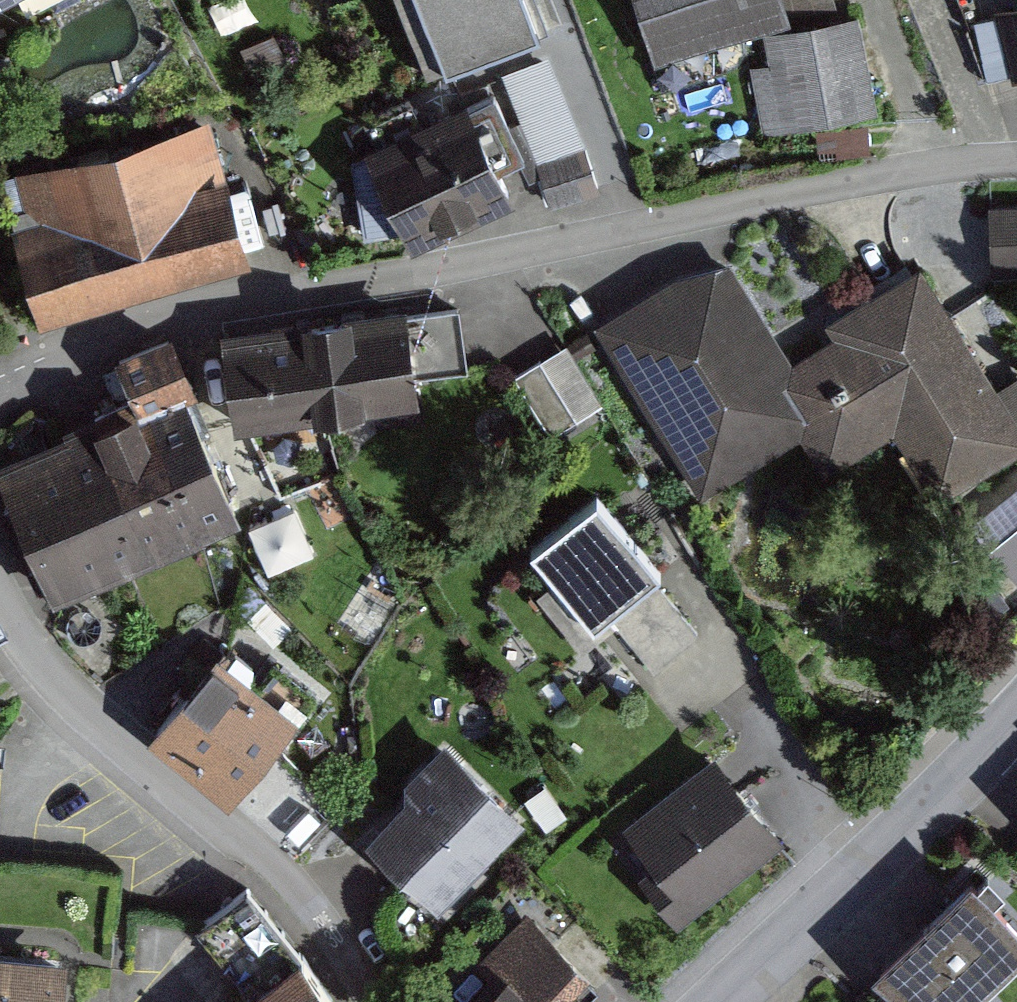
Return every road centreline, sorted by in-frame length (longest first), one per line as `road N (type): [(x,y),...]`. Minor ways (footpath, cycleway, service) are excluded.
road 1 (residential): [(0,377),(193,310),(573,244),(865,182),(1016,162)]
road 2 (residential): [(0,602),(22,644),(76,705),(283,877),(372,1001)]
road 3 (unclassified): [(724,1001),(1016,715)]

